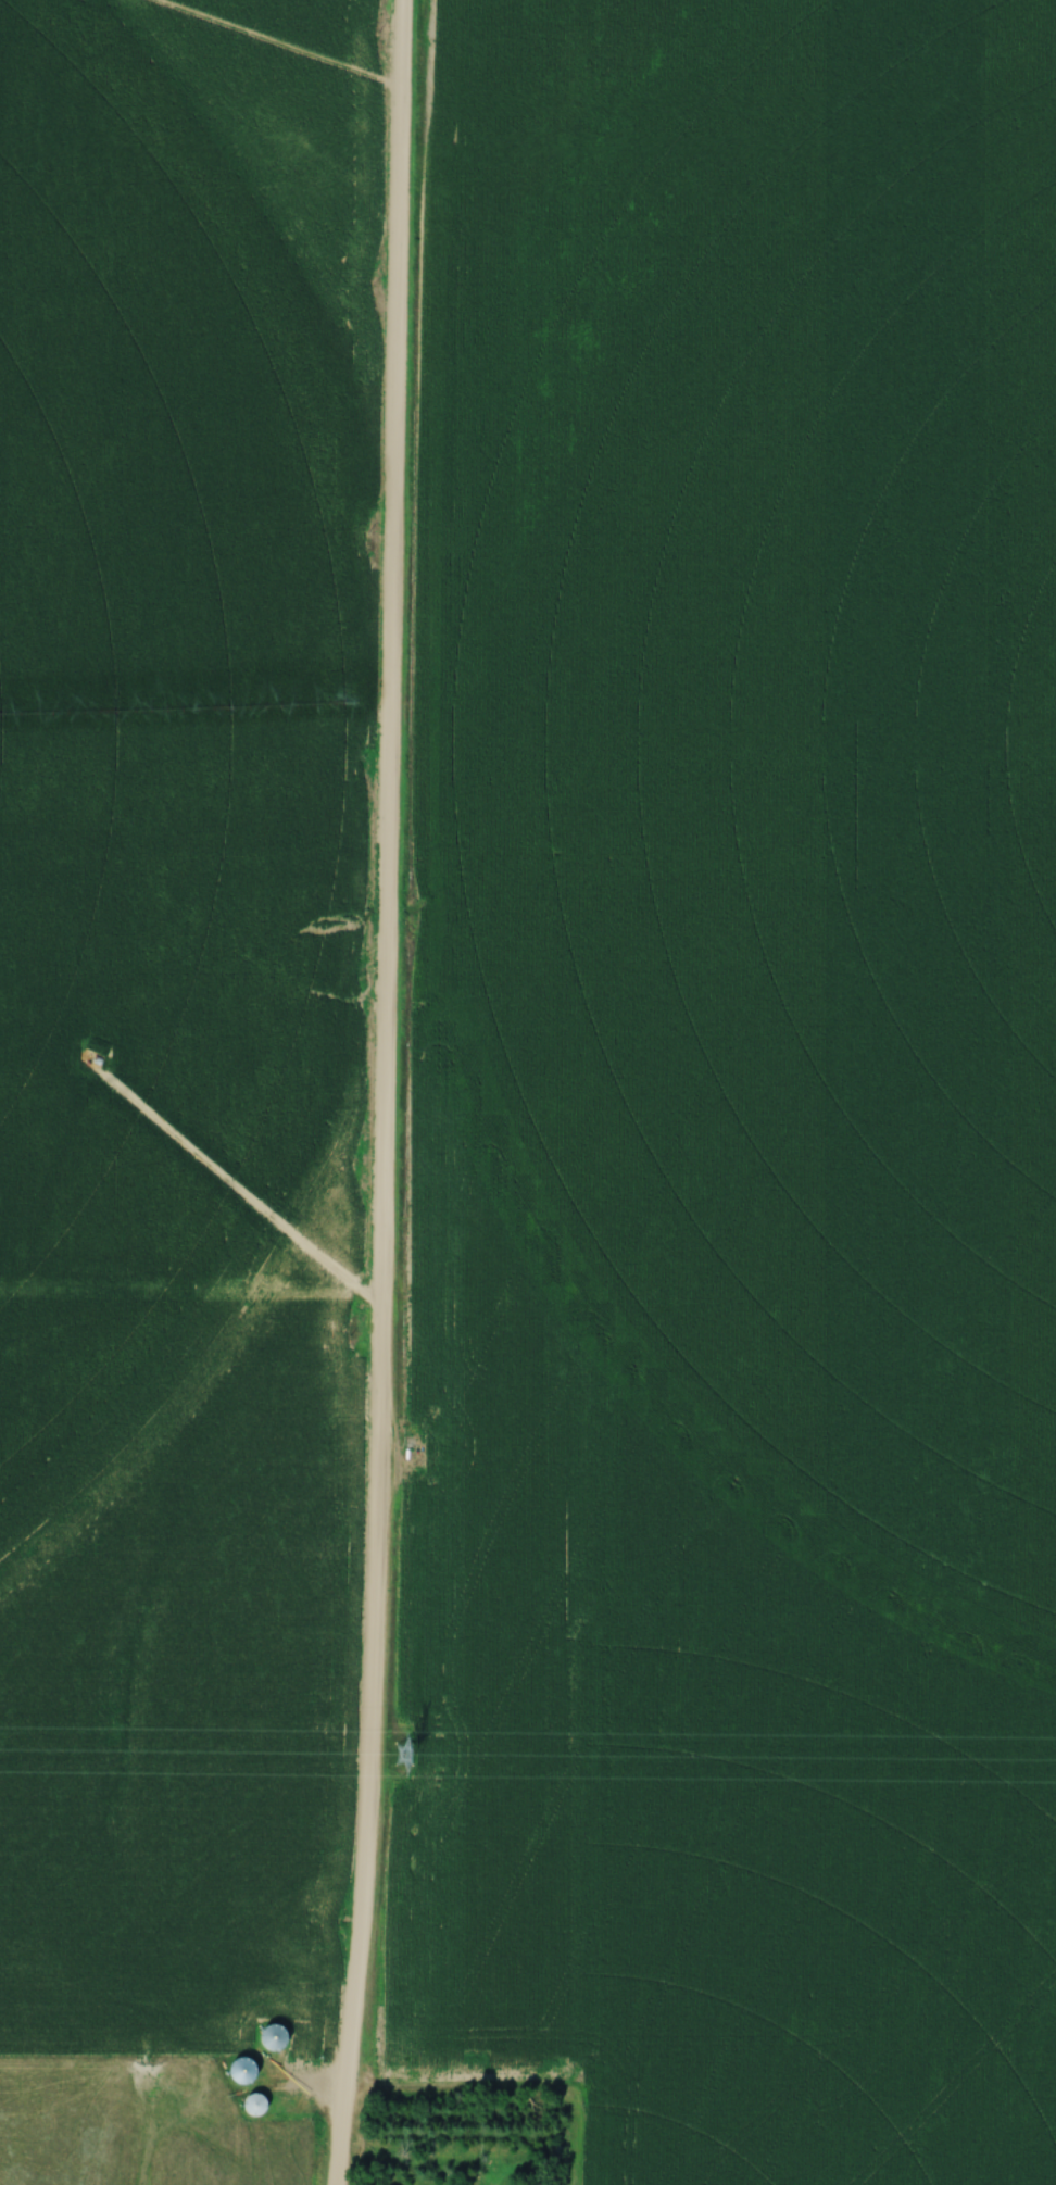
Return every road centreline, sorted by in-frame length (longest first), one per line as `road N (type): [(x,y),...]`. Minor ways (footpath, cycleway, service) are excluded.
road 1 (tertiary): [(403,0),(377,1656),(364,1906),(336,2184)]
road 2 (residential): [(344,2075),(577,2082)]

